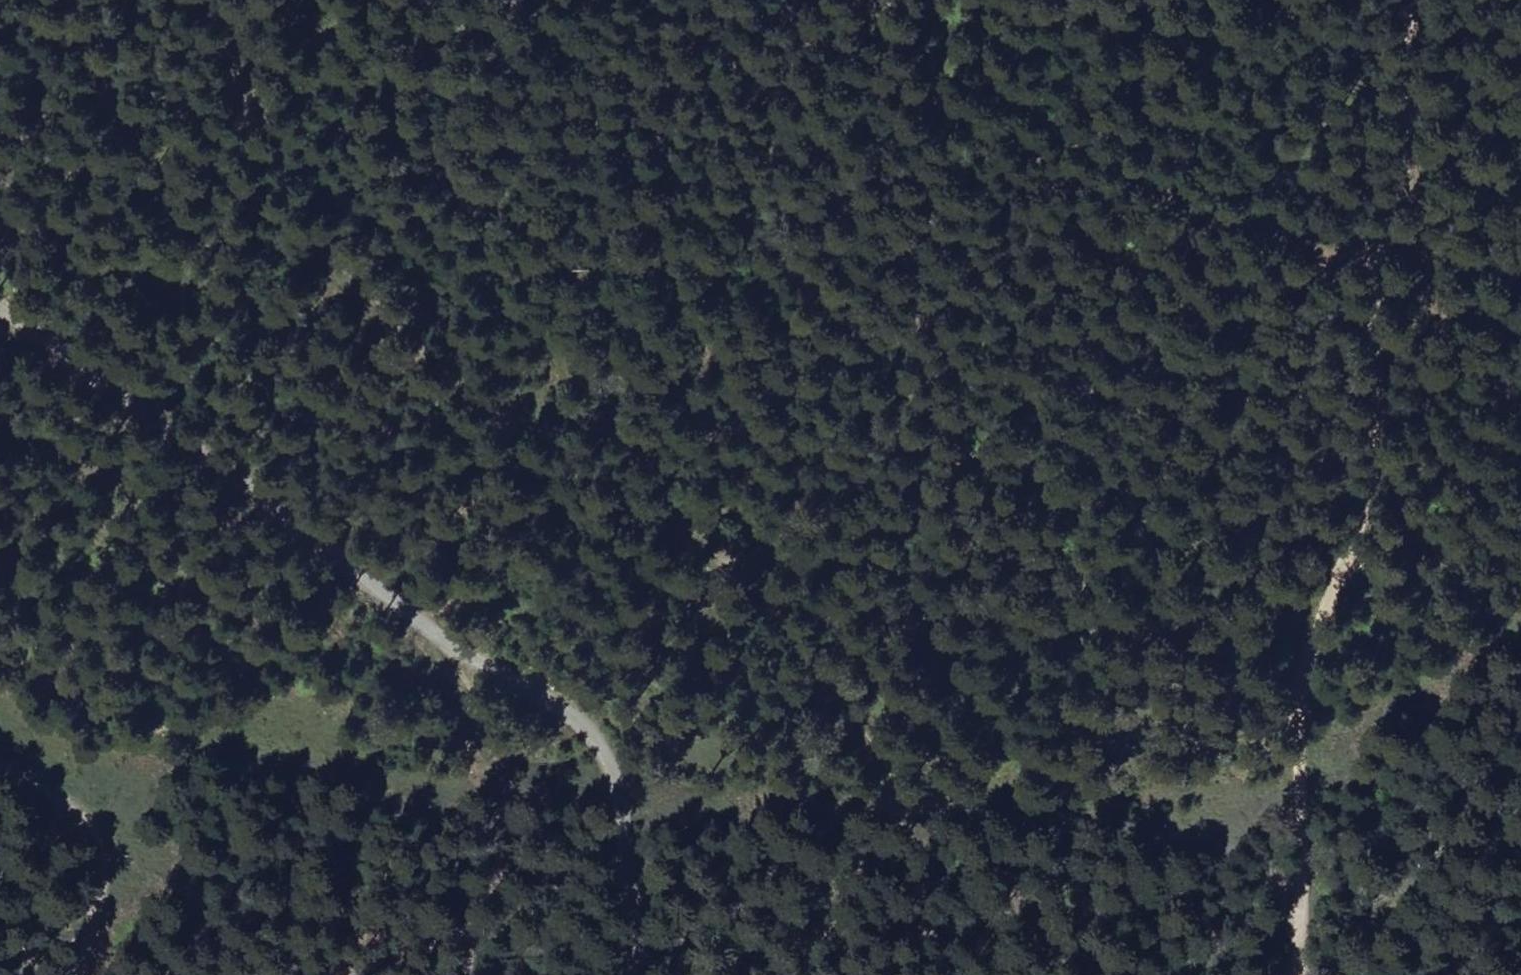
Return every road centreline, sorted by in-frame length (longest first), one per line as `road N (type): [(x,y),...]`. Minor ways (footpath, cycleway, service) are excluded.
road 1 (track): [(1424,0),(1400,114),(1369,460),(1347,566),(1299,698),(1302,974)]
road 2 (track): [(663,974),(617,799),(550,701),(270,520),(0,316)]
road 3 (track): [(89,974),(113,865),(103,794),(42,742),(0,721)]

